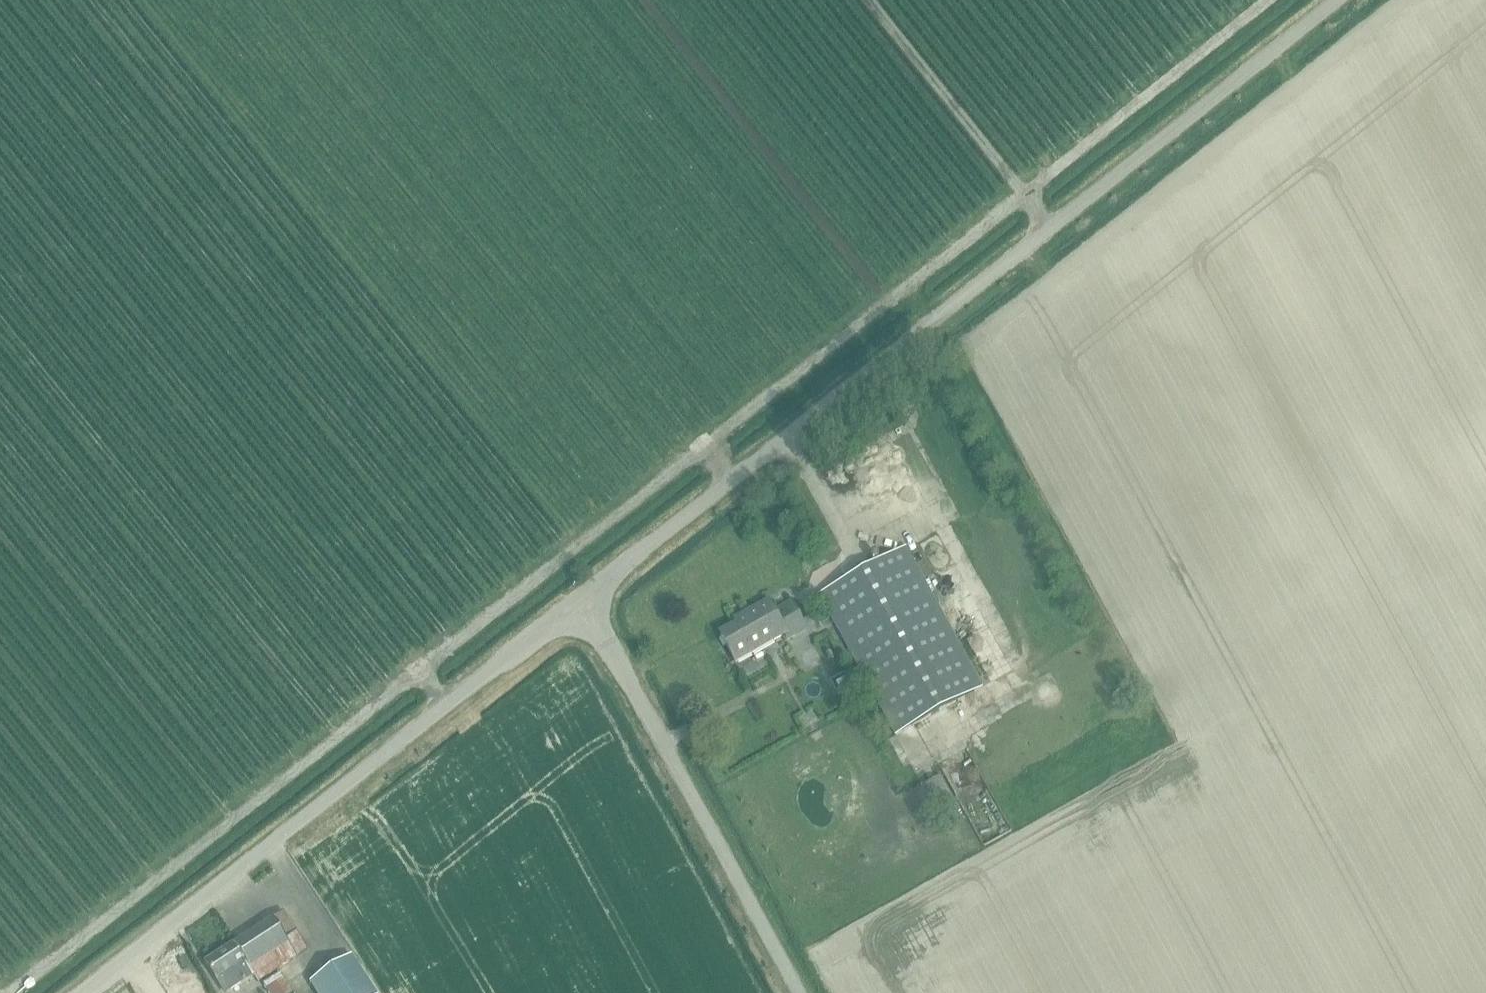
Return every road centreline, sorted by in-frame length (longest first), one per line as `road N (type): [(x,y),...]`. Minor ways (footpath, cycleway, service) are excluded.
road 1 (unclassified): [(579,602),(1336,0)]
road 2 (unclassified): [(86,992),(579,602)]
road 3 (unclassified): [(786,992),(579,602)]

